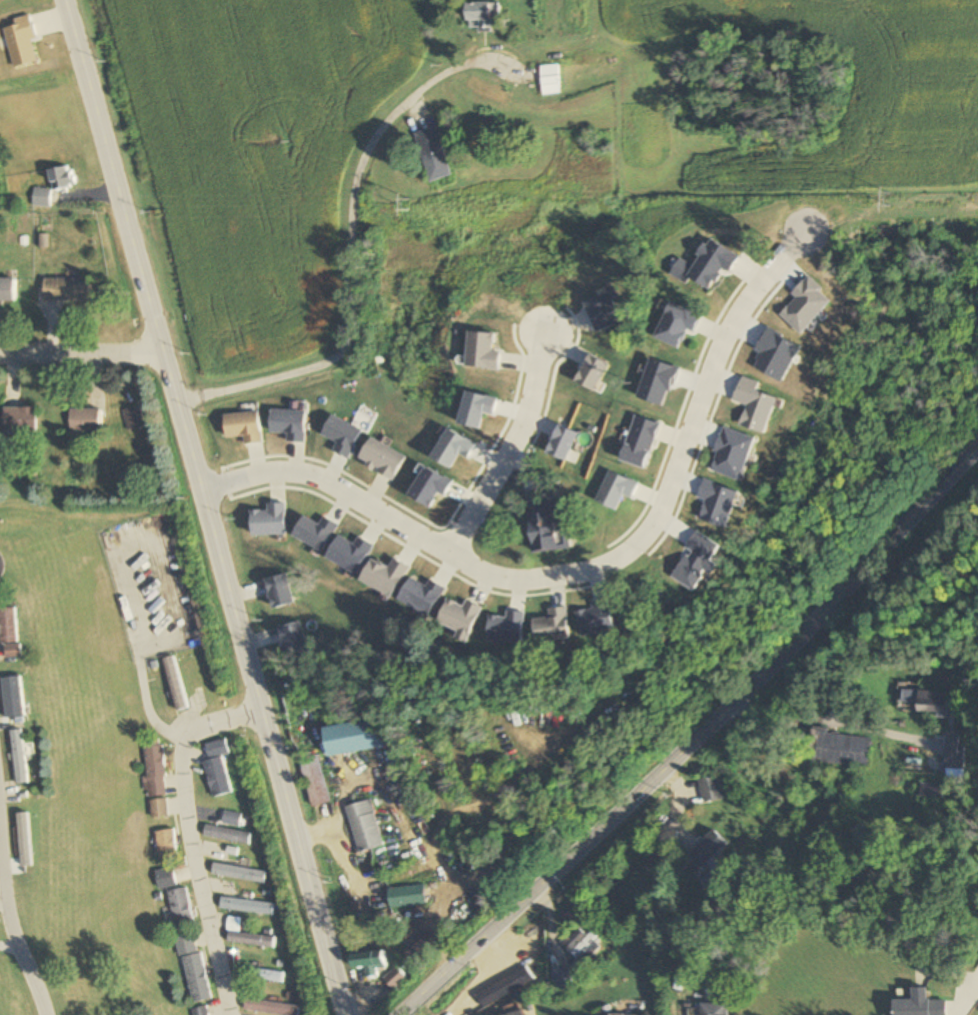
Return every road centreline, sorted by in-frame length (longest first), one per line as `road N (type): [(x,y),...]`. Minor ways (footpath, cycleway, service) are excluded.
road 1 (tertiary): [(346,1014),(61,0)]
road 2 (residential): [(200,491),(297,476),(481,578),(529,582),(617,562),(647,540),(725,340),(763,274),(799,238)]
road 3 (tertiary): [(408,1014),(807,631),(977,445)]
road 4 (residential): [(260,708),(200,725),(177,748),(185,852),(224,1014)]
road 5 (residential): [(435,553),(525,426),(543,340)]
road 6 (residential): [(49,1014),(6,909),(0,845)]
road 7 (residential): [(0,353),(162,348)]

